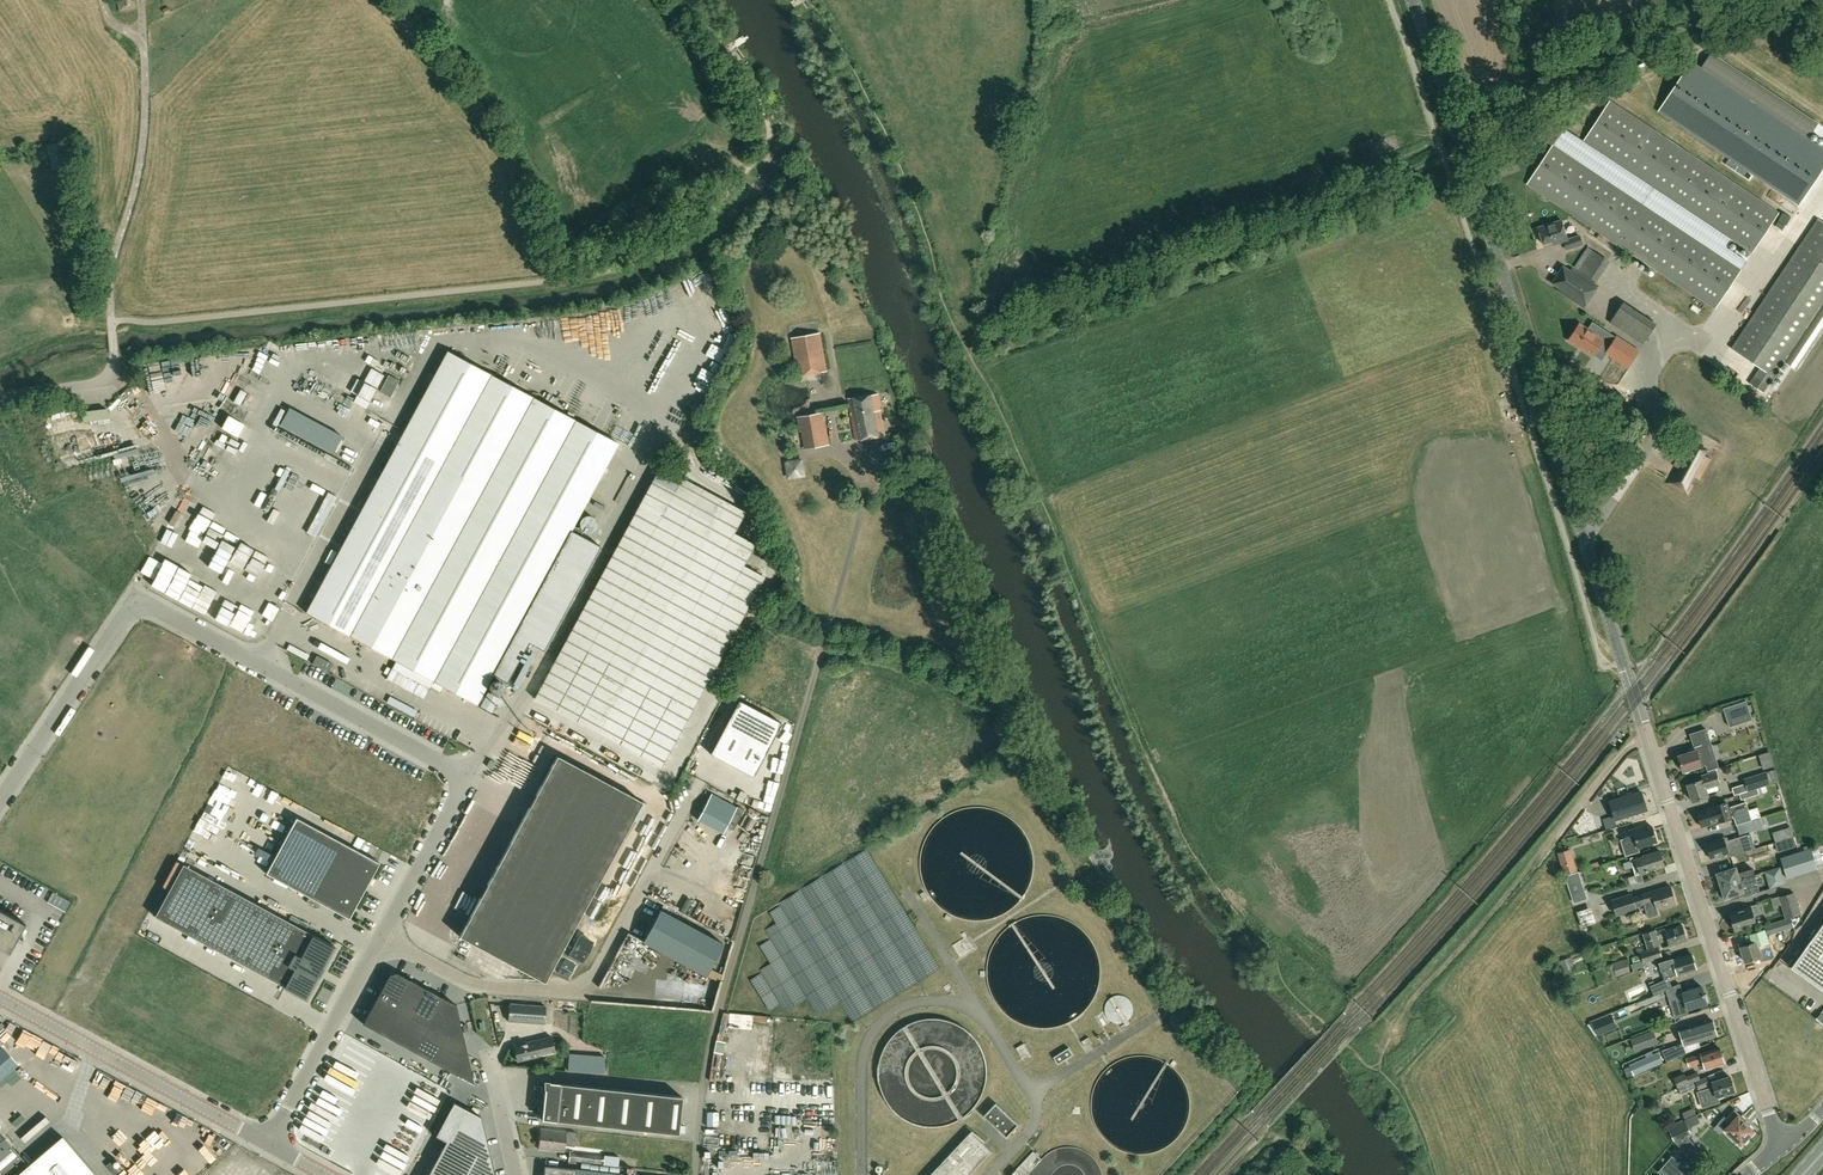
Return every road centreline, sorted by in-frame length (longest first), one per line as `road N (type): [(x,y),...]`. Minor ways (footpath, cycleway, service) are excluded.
road 1 (unclassified): [(1783,1147),(1412,0)]
road 2 (unclassified): [(382,940),(467,778),(141,597),(0,795)]
road 3 (unclassified): [(697,1174),(713,1032),(856,528),(863,451)]
road 4 (track): [(1362,1056),(1388,1052),(1414,1002),(1603,773),(1624,749),(1648,739)]
road 5 (unclassified): [(382,940),(488,988),(587,988),(694,795)]
road 6 (unclassified): [(268,1144),(0,998)]
road 7 (unclassified): [(268,1144),(382,940)]
road 8 (unclassified): [(0,400),(109,380),(113,331)]

